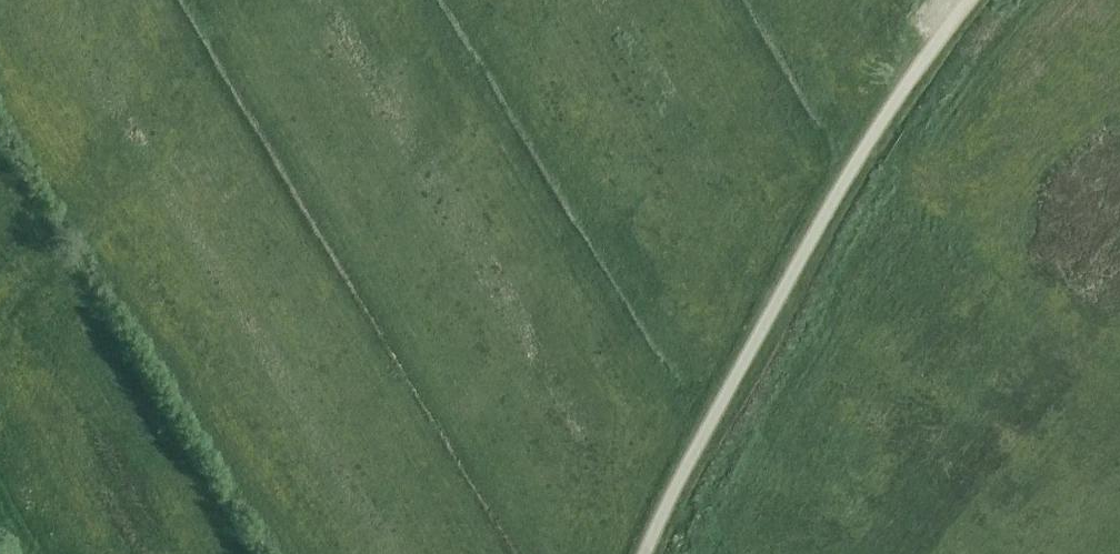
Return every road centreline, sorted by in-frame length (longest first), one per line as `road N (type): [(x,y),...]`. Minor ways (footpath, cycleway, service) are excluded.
road 1 (unclassified): [(645,553),(853,165),(967,0)]

